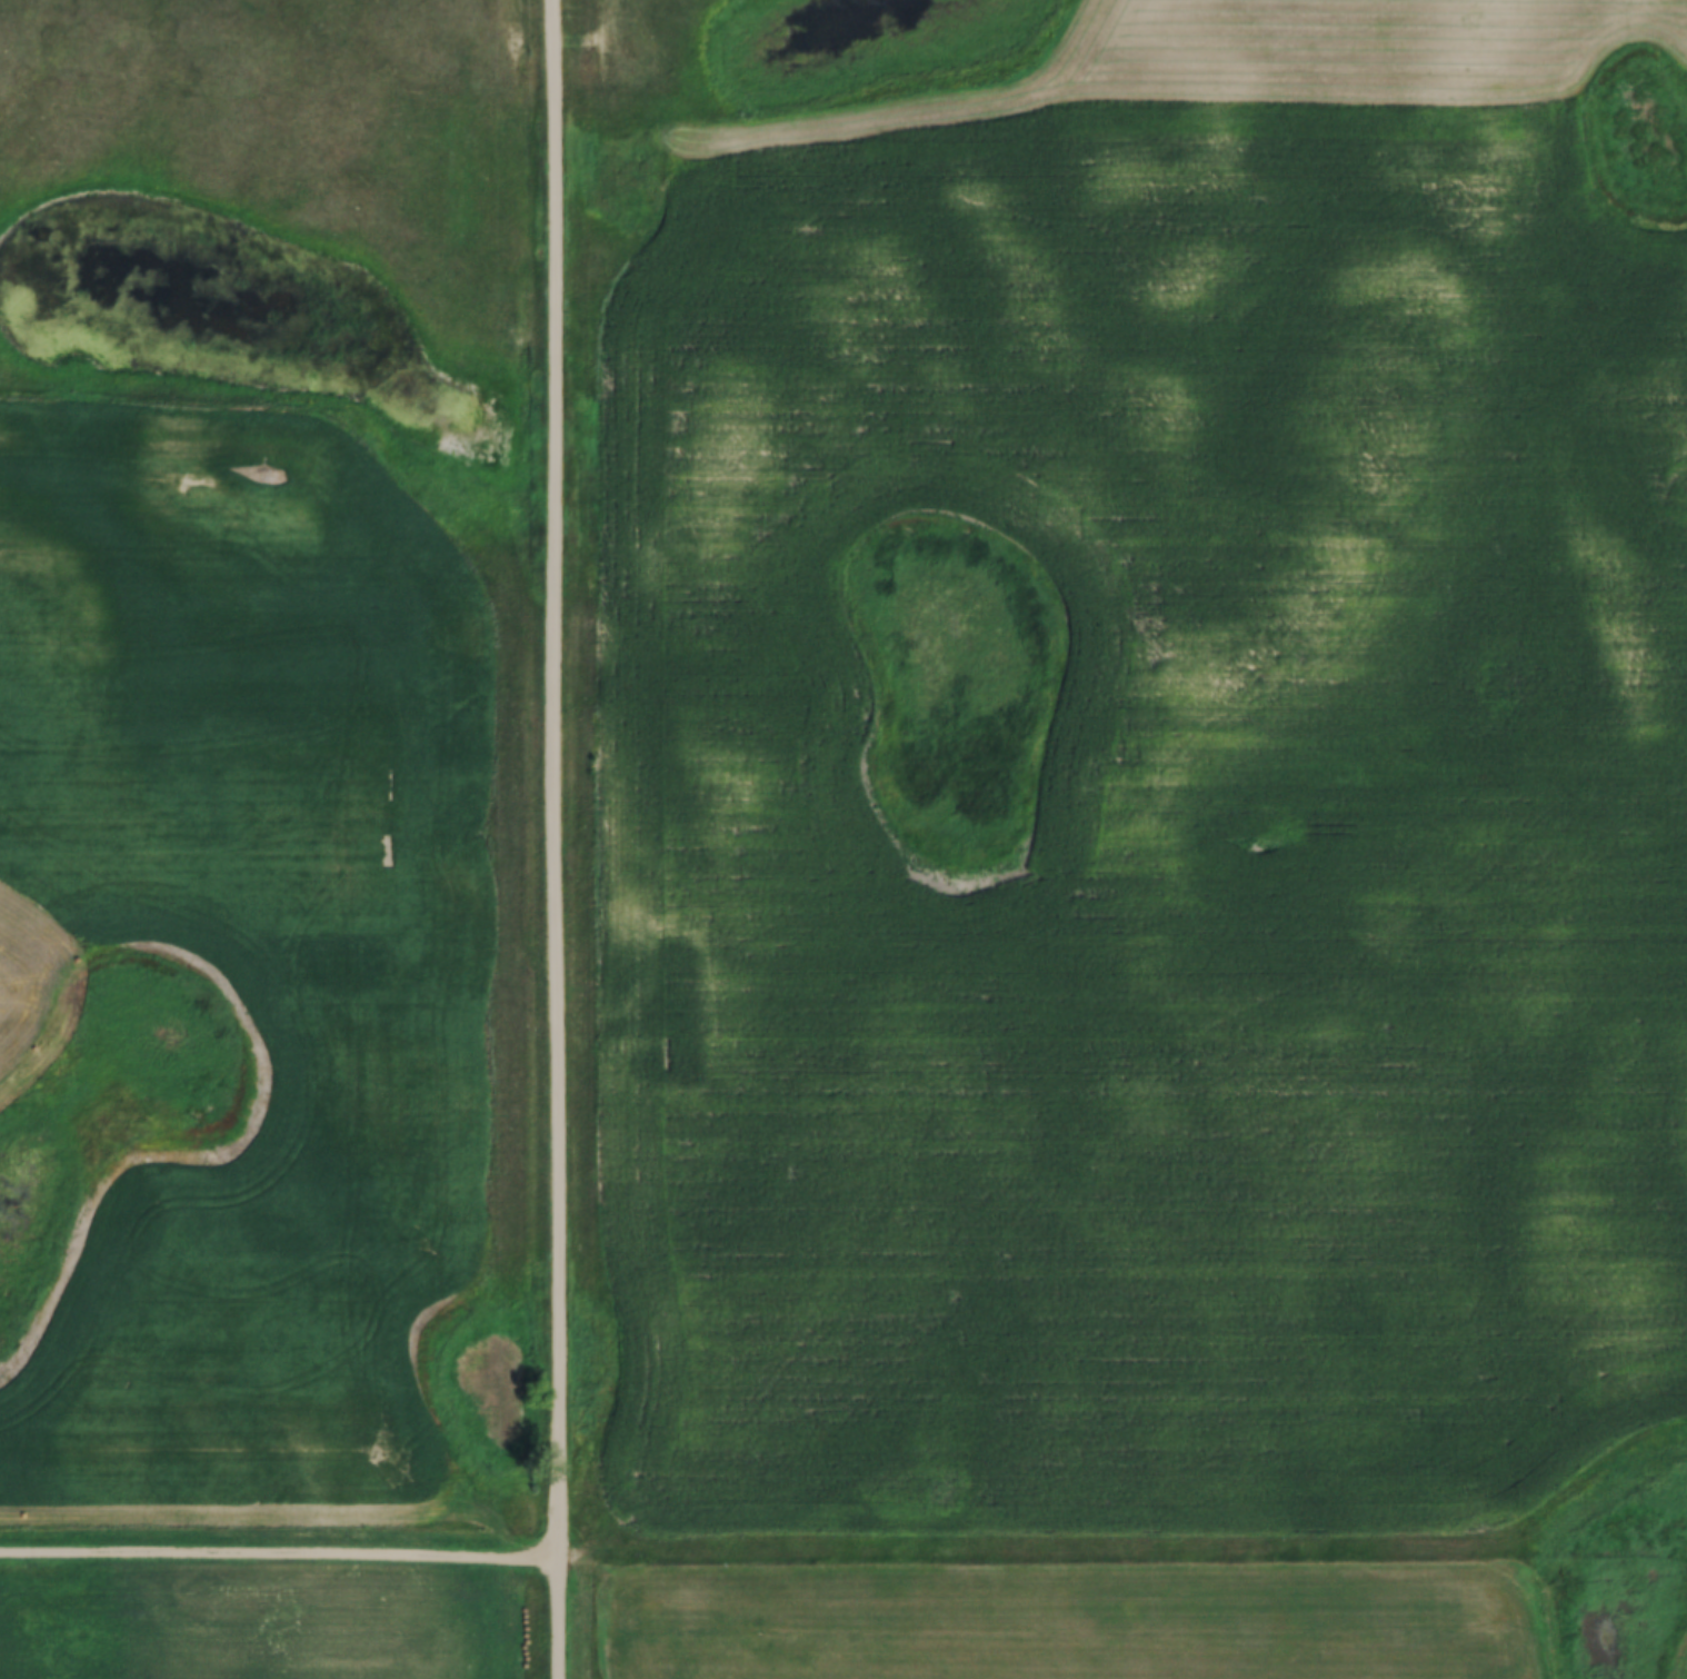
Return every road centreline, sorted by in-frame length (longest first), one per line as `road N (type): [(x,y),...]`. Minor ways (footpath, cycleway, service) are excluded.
road 1 (residential): [(555,1678),(551,0)]
road 2 (track): [(556,1557),(0,1570)]

